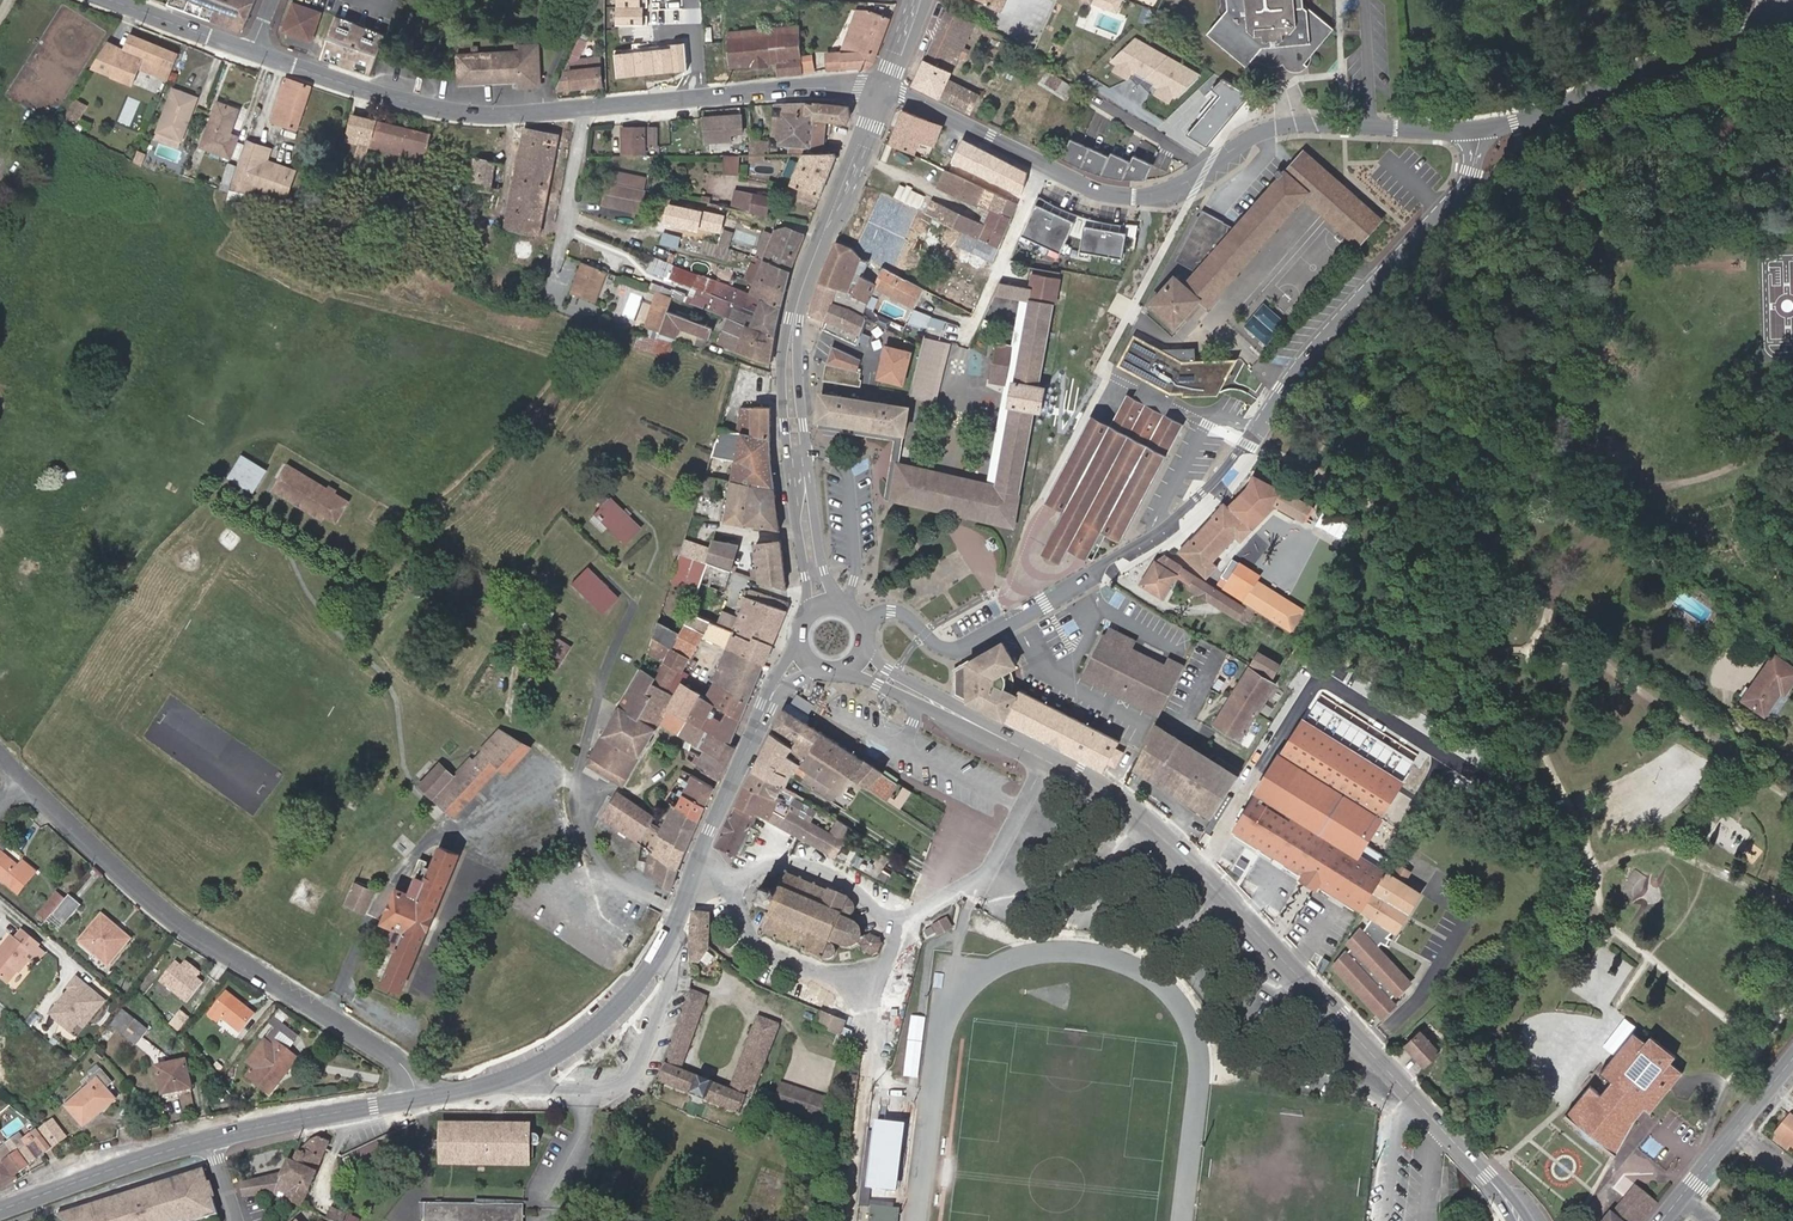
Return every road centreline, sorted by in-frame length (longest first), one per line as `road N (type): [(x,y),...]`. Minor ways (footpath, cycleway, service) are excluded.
road 1 (tertiary): [(862,620),(900,612),(931,640),(958,650),(1085,582),(1175,517),(1249,440),(1310,352),(1460,193),(1481,131)]
road 2 (secondary): [(1519,1220),(1496,1185),(1382,1063),(1151,830),(1037,756)]
road 3 (tertiary): [(884,91),(1085,184),(1139,195),(1182,186),(1247,139),(1289,125),(1481,131)]
road 4 (tertiary): [(118,0),(317,74),(459,113),(702,97)]
road 5 (tertiary): [(759,723),(671,933),(621,1004),(537,1063),(418,1098)]
road 6 (residential): [(418,1098),(402,1065),(166,909),(25,778)]
road 7 (tertiary): [(1481,131),(1536,118),(1775,19)]
road 8 (secondary): [(795,316),(781,398),(812,608)]
road 9 (secondary): [(838,602),(815,526),(795,316)]
road 10 (secondary): [(884,91),(795,316)]
road 11 (tertiary): [(213,1141),(0,1210)]
road 12 (secondary): [(846,667),(1004,747),(1037,756)]
road 13 (tertiary): [(418,1098),(213,1141)]
road 14 (secondary): [(1037,756),(864,649)]
road 15 (track): [(1042,163),(966,336),(957,333)]
road 16 (tertiary): [(702,97),(826,86),(884,91)]
road 17 (track): [(854,1220),(866,1090)]

